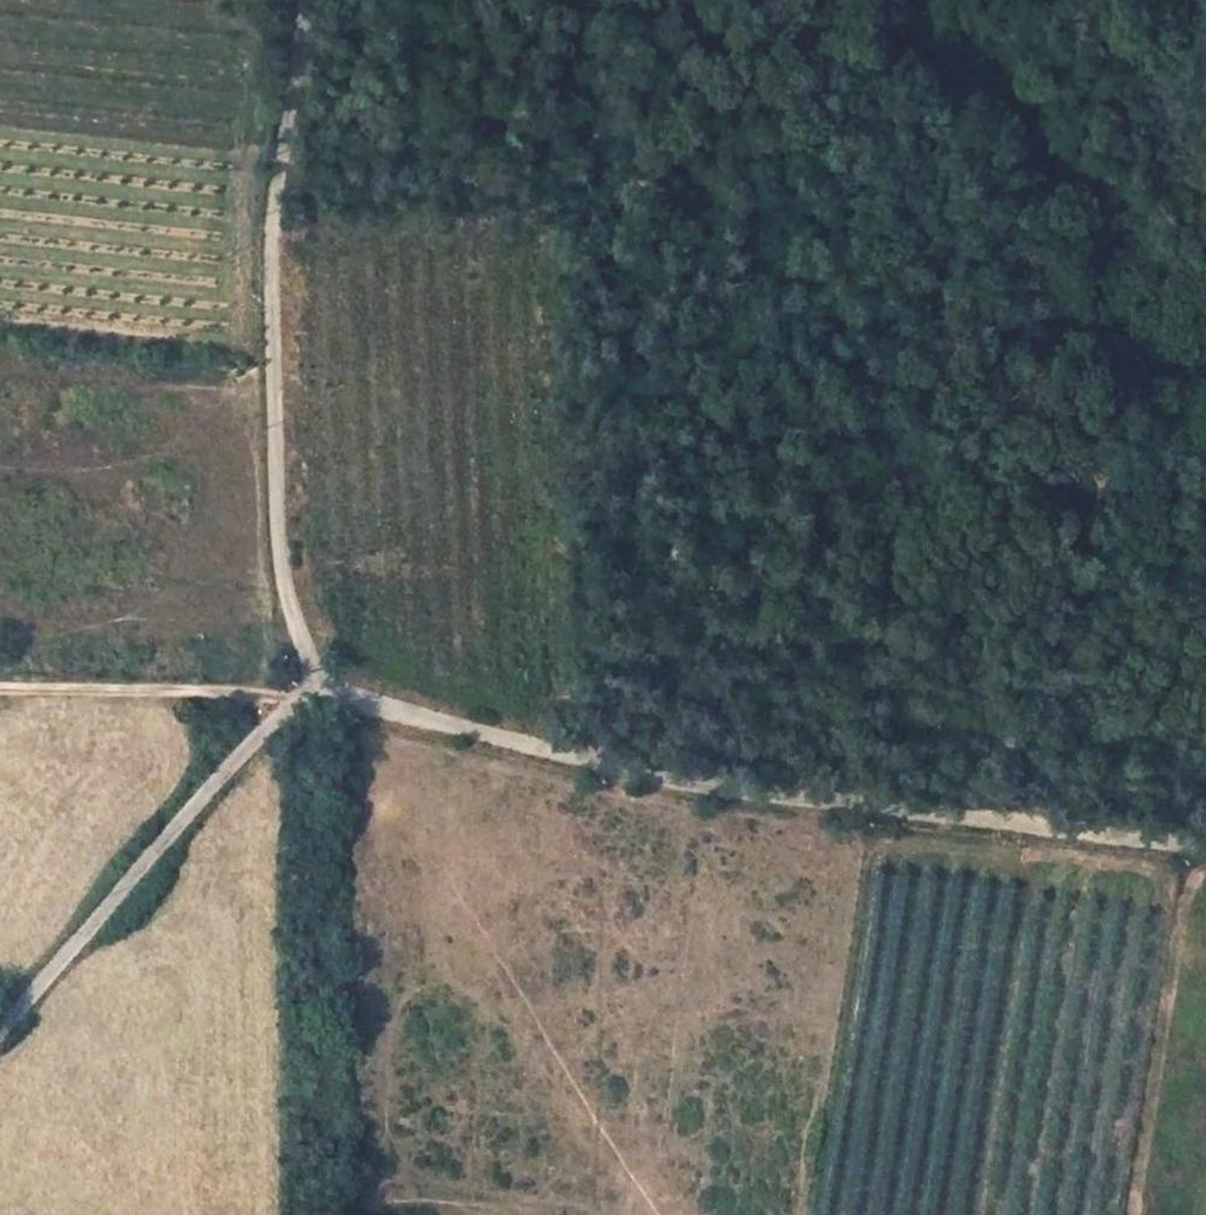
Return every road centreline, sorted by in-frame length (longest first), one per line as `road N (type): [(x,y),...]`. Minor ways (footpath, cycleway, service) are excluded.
road 1 (residential): [(1205,852),(922,816),(600,760),(315,684)]
road 2 (residential): [(315,684),(282,599),(266,241),(304,0)]
road 3 (residential): [(315,684),(0,1043)]
road 4 (track): [(0,680),(315,684)]

